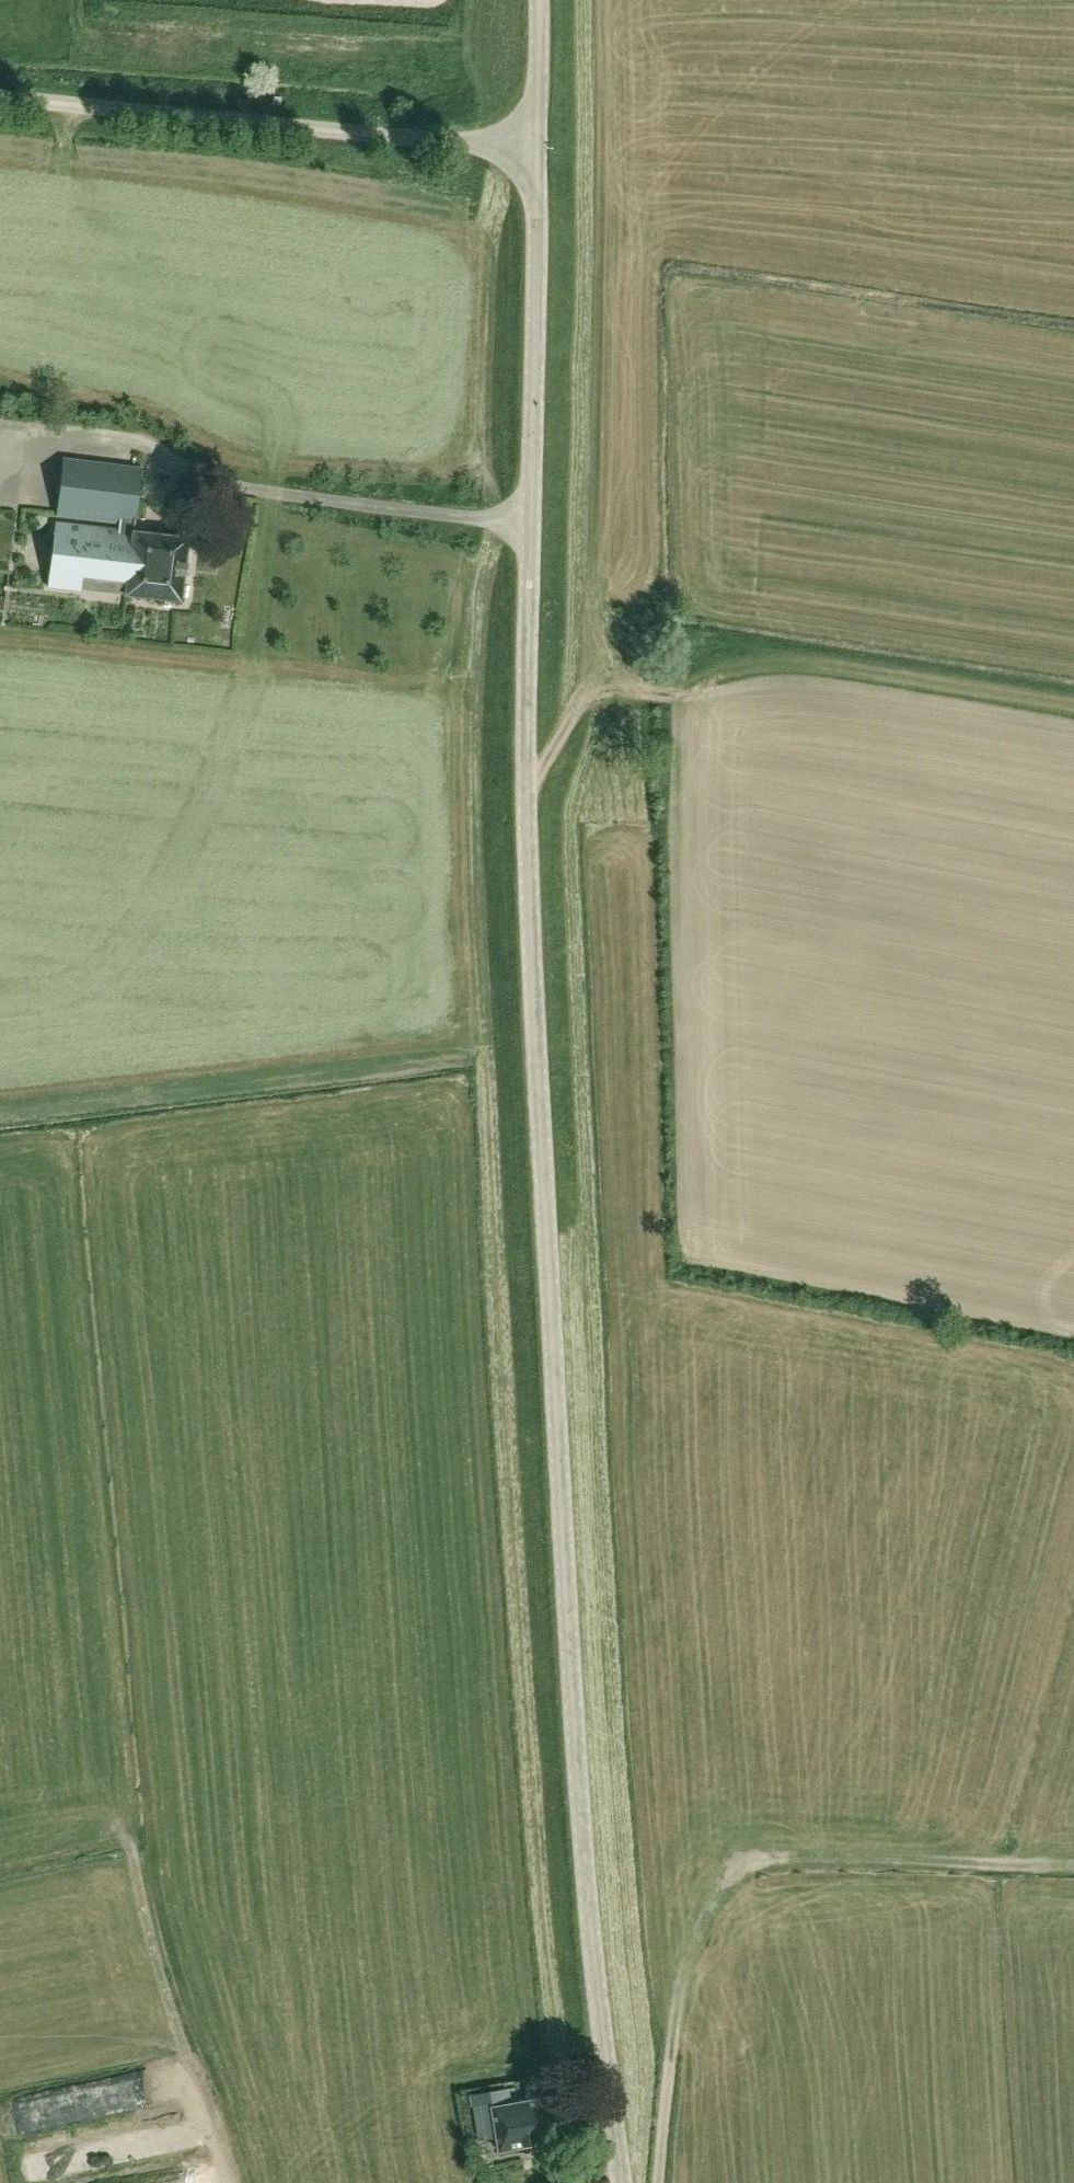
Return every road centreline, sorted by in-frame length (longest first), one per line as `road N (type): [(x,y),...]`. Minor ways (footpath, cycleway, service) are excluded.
road 1 (tertiary): [(624,2182),(587,1863),(524,779),(538,155)]
road 2 (unclassified): [(0,98),(538,155)]
road 3 (tertiary): [(538,155),(537,0)]

